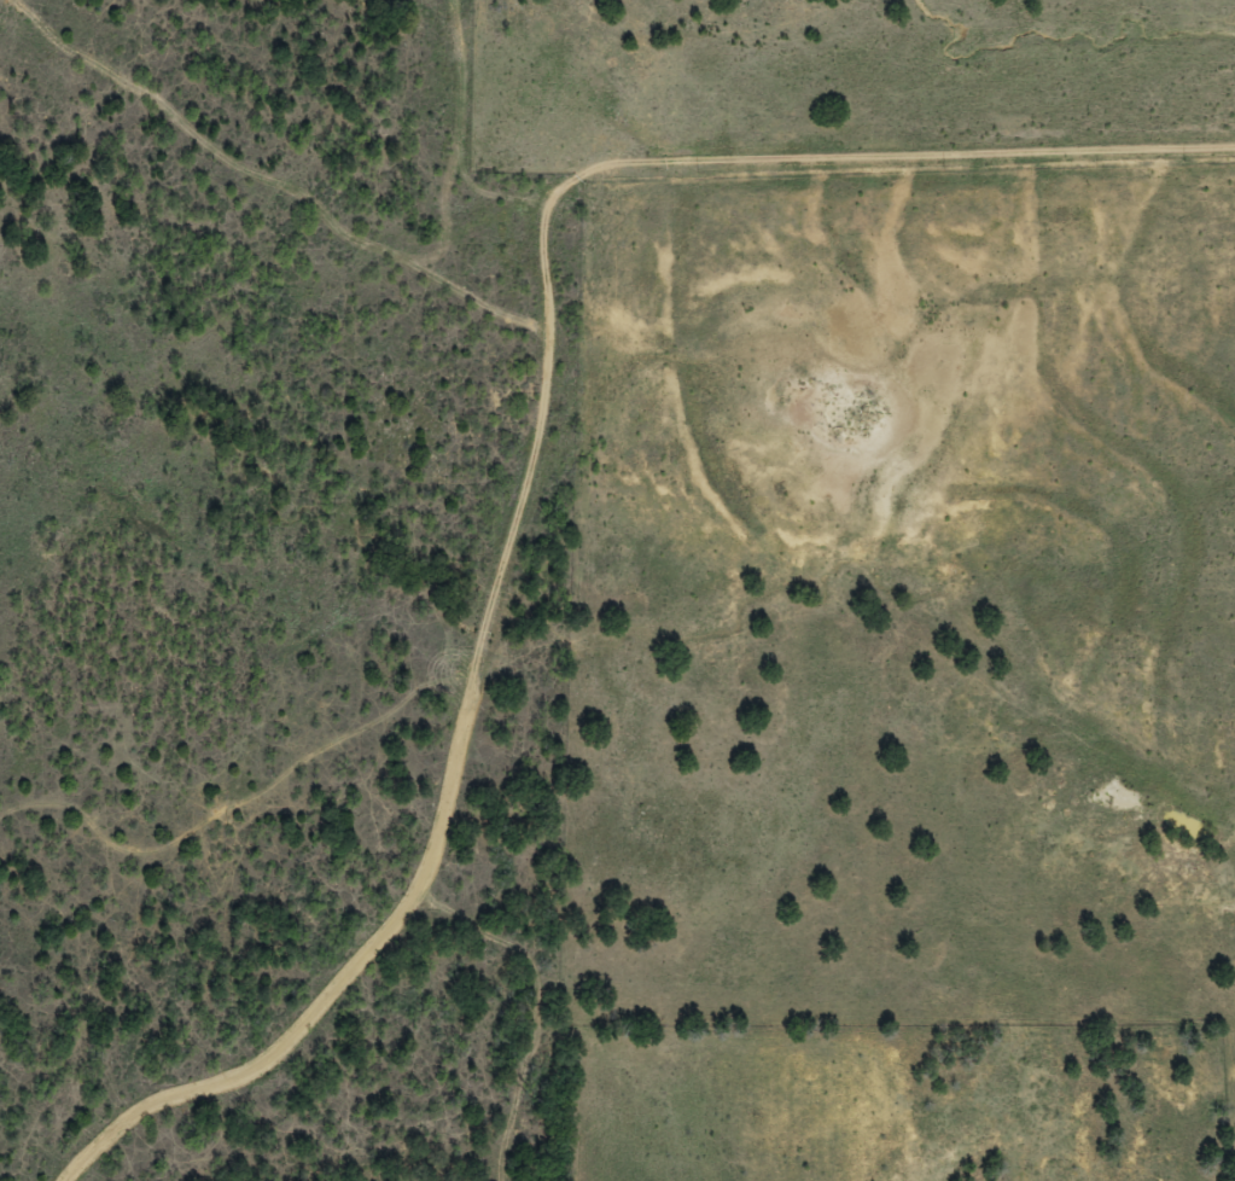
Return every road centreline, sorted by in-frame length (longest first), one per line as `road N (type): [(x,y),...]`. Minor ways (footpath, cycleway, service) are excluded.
road 1 (residential): [(142,1180),(270,1121),(367,1023),(439,884),(476,763),(542,302),(578,193),(693,157),(1234,142)]

